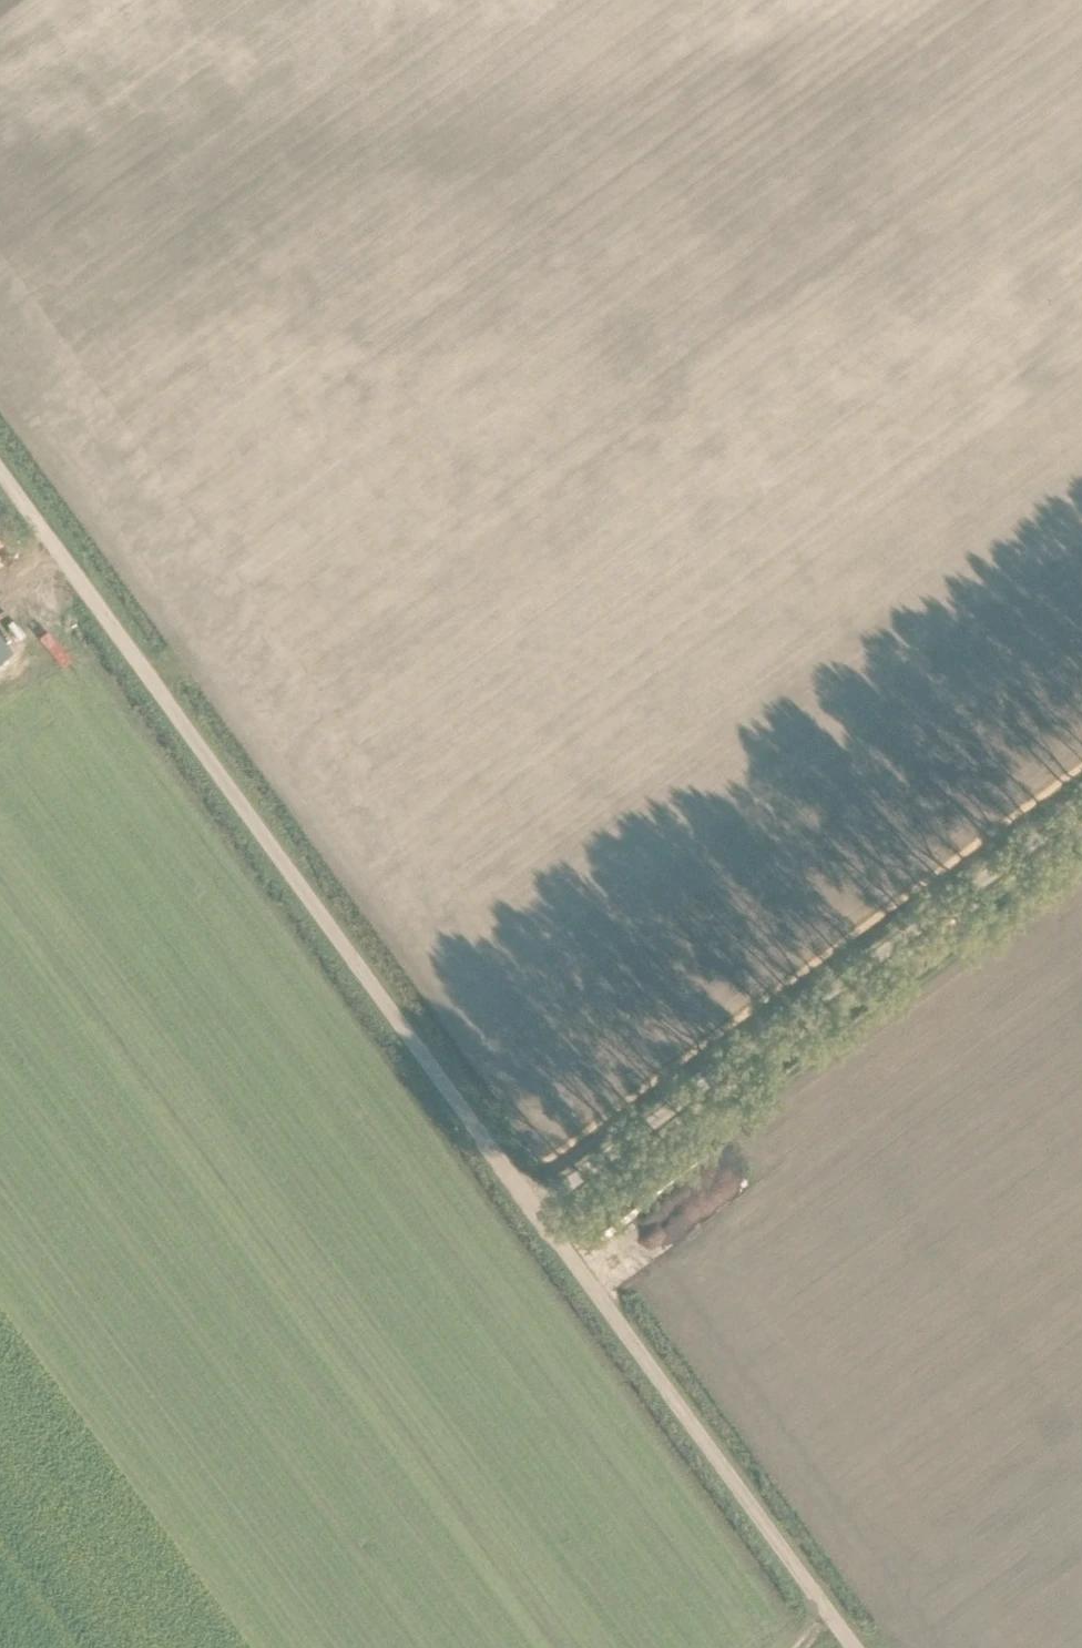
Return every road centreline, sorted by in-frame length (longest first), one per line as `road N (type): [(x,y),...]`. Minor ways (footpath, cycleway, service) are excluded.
road 1 (unclassified): [(853,1647),(0,462)]

